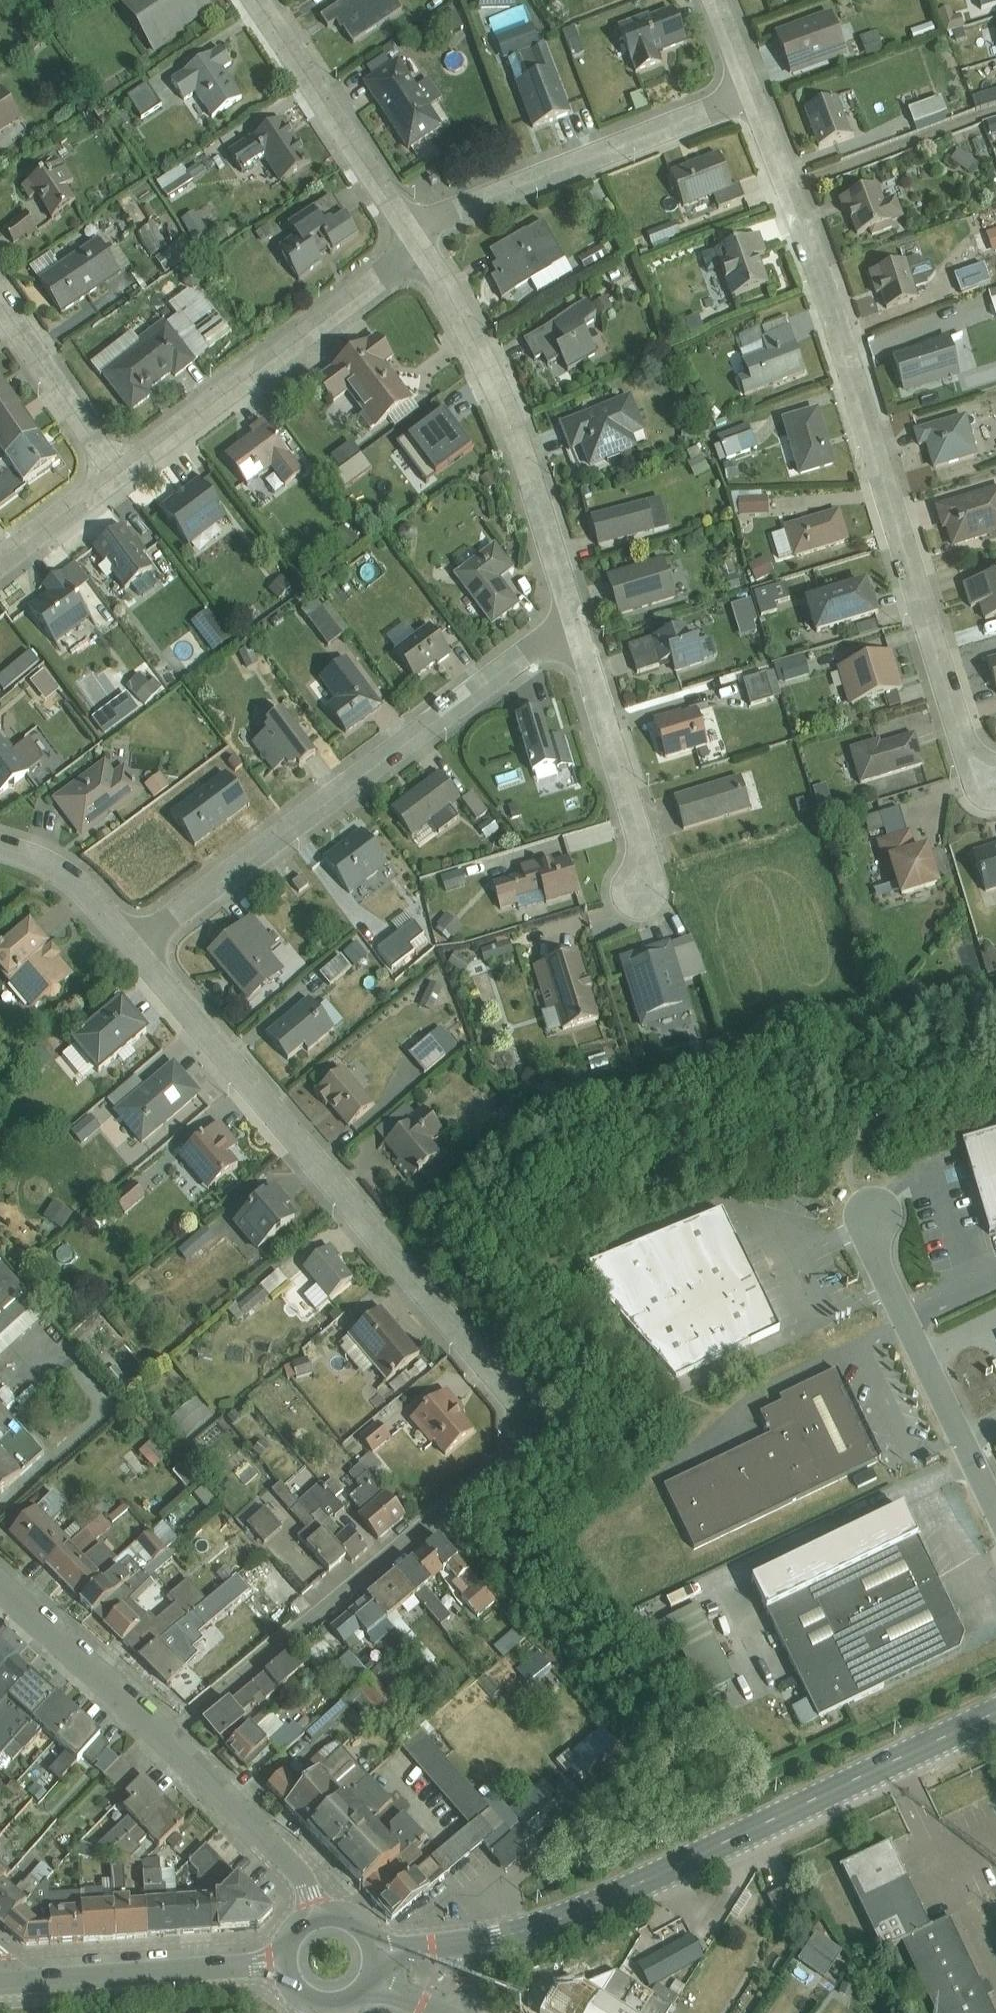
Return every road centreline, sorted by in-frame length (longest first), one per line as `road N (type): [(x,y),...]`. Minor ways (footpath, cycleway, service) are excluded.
road 1 (residential): [(752,96),(825,285),(968,749),(990,778)]
road 2 (residential): [(134,943),(540,1422)]
road 3 (residential): [(134,943),(572,619)]
road 4 (tertiary): [(995,1714),(621,1896),(529,1931)]
road 5 (residential): [(165,1737),(540,1422)]
road 6 (residential): [(419,248),(501,395),(572,619)]
road 7 (residential): [(115,468),(419,248)]
road 8 (residential): [(408,232),(752,96)]
road 9 (residential): [(995,1507),(876,1254),(874,1209)]
road 10 (tertiary): [(284,1958),(4,1978)]
road 11 (residential): [(572,619),(643,849),(640,885)]
road 12 (residential): [(259,0),(408,232)]
road 13 (residential): [(165,1737),(0,1580)]
road 14 (residential): [(640,1775),(507,1887),(506,1906),(529,1931)]
road 15 (residential): [(311,1898),(294,1863),(165,1737)]
road 16 (residential): [(0,299),(115,468)]
road 17 (residential): [(0,844),(88,887),(134,943)]
road 18 (residential): [(0,558),(115,468)]

